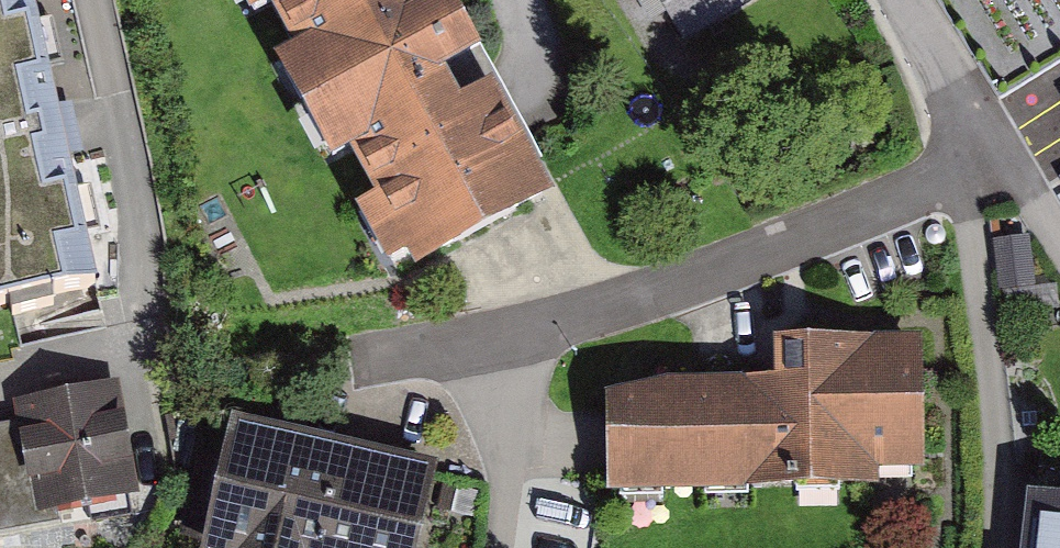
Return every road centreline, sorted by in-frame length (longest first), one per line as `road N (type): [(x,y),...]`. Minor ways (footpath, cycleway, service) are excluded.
road 1 (residential): [(986,151),(795,243),(524,332)]
road 2 (residential): [(1011,547),(965,204),(986,151)]
road 3 (residential): [(524,332),(499,547)]
road 4 (residential): [(986,151),(906,0)]
road 5 (residential): [(365,365),(524,332)]
road 6 (residential): [(1059,242),(1022,177),(986,151)]

